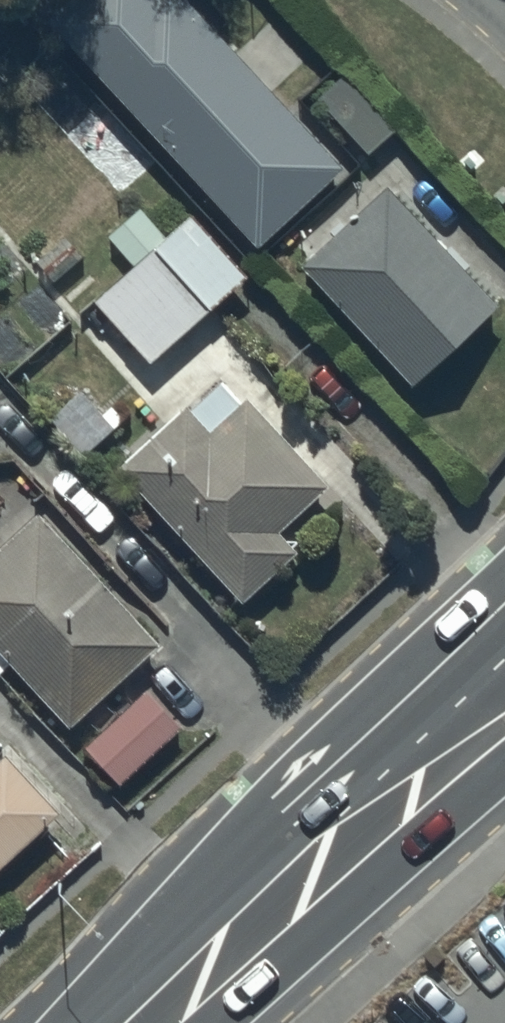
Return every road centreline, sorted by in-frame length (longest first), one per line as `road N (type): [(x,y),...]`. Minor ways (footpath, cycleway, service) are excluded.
road 1 (secondary): [(92,1022),(283,813),(504,600)]
road 2 (secondary): [(504,759),(200,1022)]

